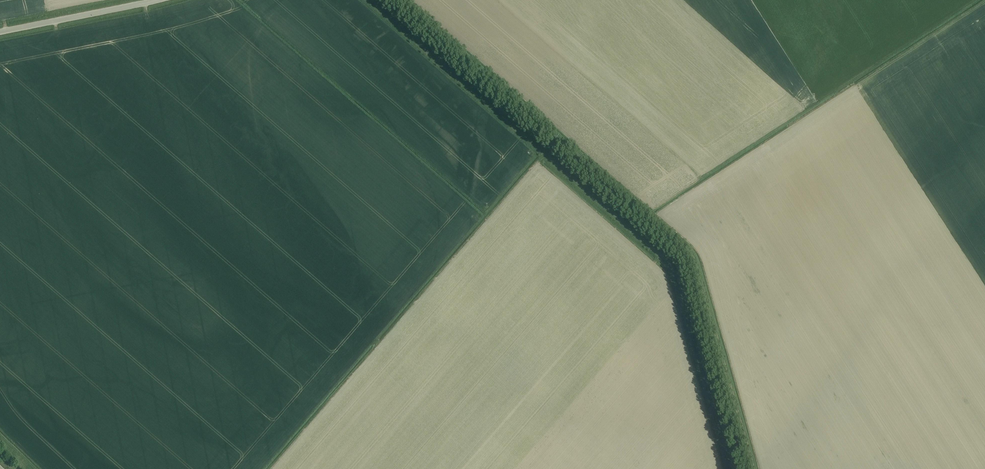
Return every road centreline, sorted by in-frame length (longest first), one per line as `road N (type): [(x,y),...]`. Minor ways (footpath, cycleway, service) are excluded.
road 1 (unclassified): [(0,32),(158,0)]

